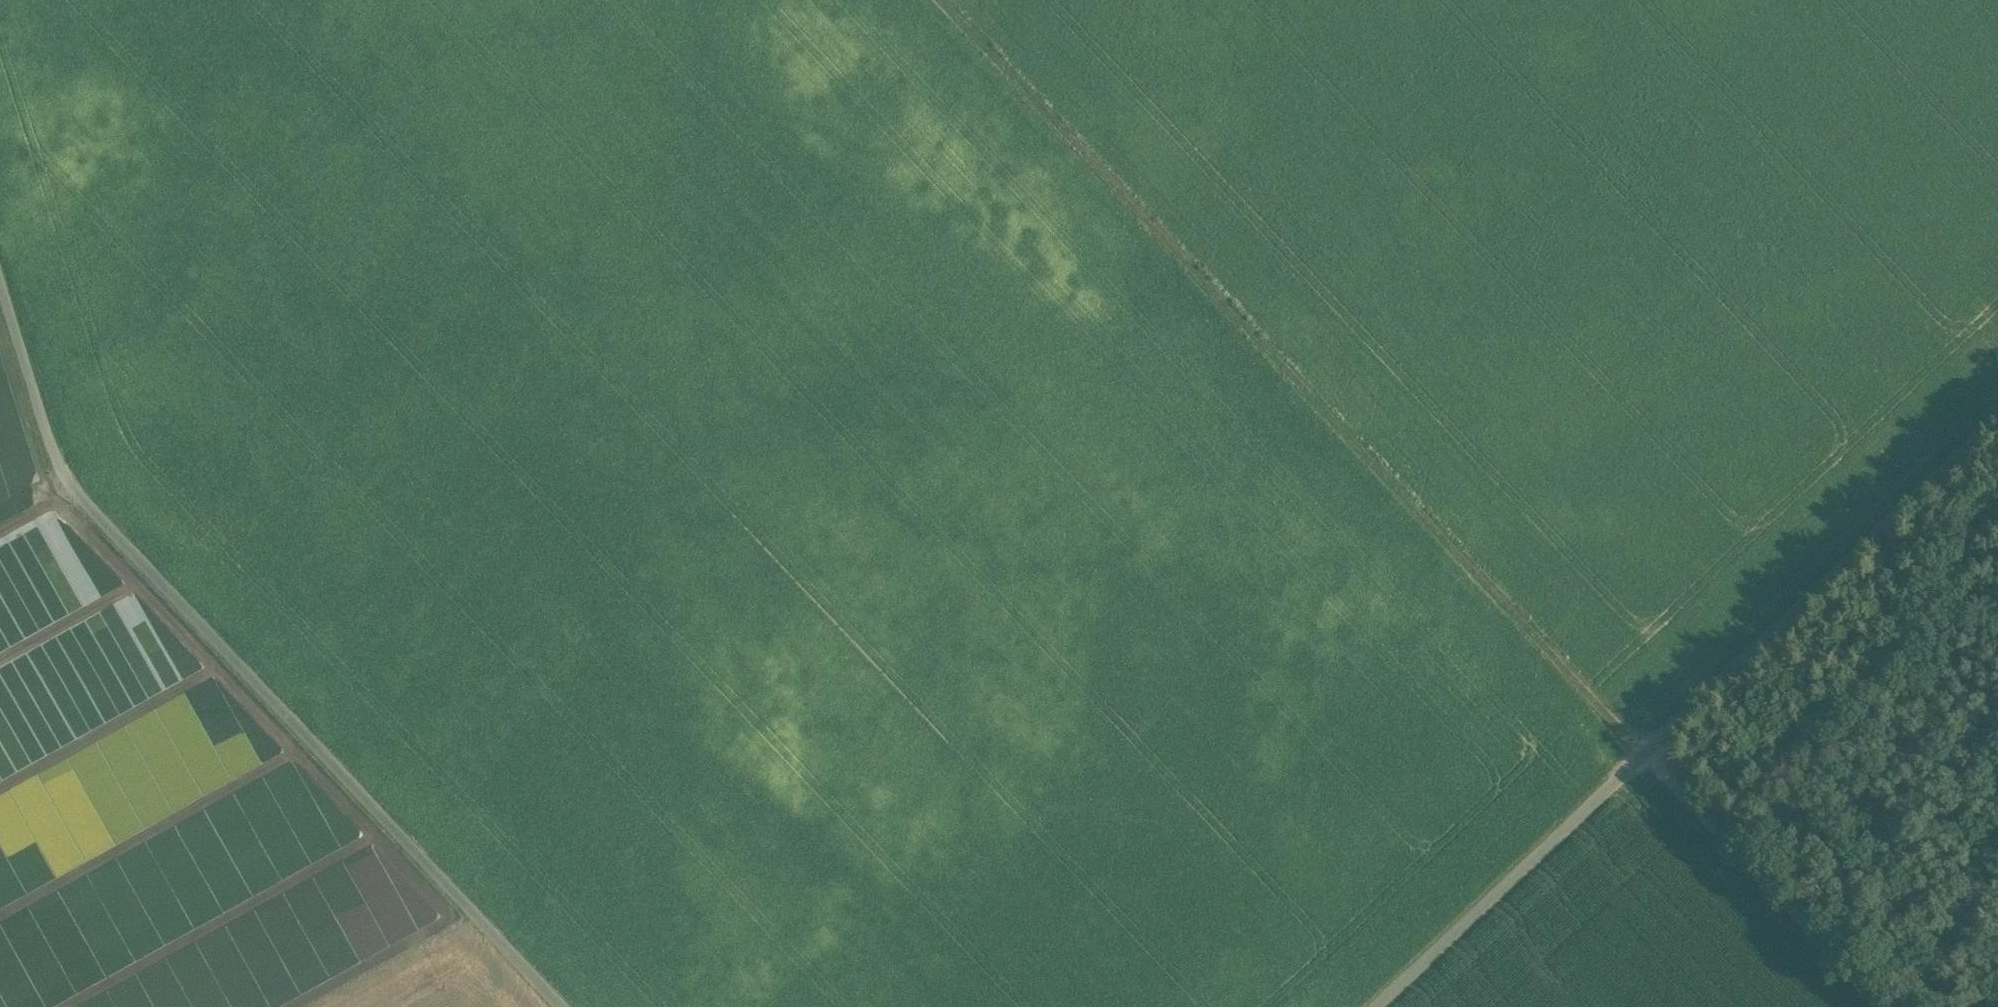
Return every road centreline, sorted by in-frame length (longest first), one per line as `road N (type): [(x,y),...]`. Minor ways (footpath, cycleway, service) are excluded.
road 1 (track): [(947,0),(1648,750)]
road 2 (track): [(0,280),(64,485),(552,1006)]
road 3 (unclassified): [(1997,423),(1618,779)]
road 4 (unclassified): [(1618,779),(1375,1006)]
road 5 (unclassified): [(1845,1006),(1618,779)]

